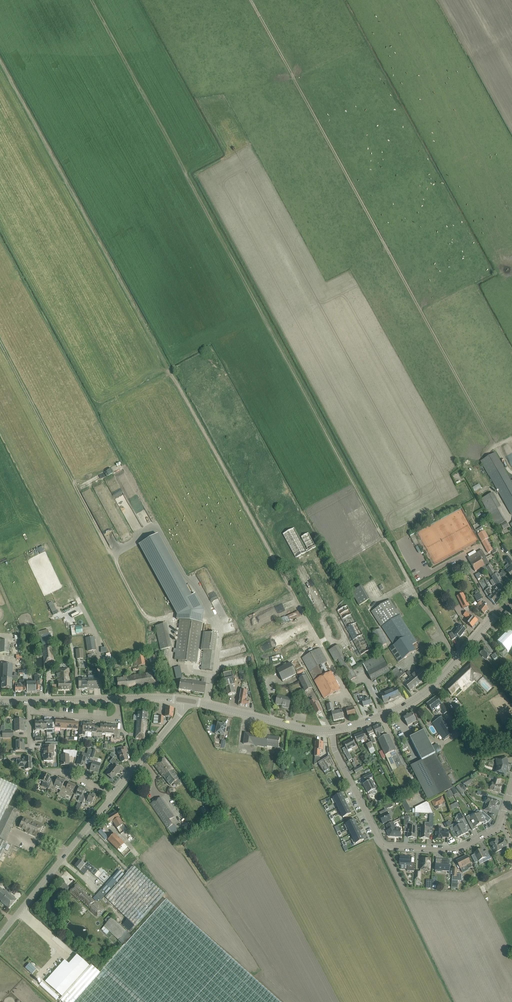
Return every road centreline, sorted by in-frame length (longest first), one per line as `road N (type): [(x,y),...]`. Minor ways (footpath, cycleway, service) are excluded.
road 1 (residential): [(344,770),(381,842),(391,847),(458,849),(496,829),(507,803)]
road 2 (tertiary): [(332,730),(425,693),(511,598)]
road 3 (unclassified): [(0,935),(112,798)]
road 4 (tertiary): [(184,701),(332,730)]
road 5 (unclassified): [(112,798),(184,701)]

